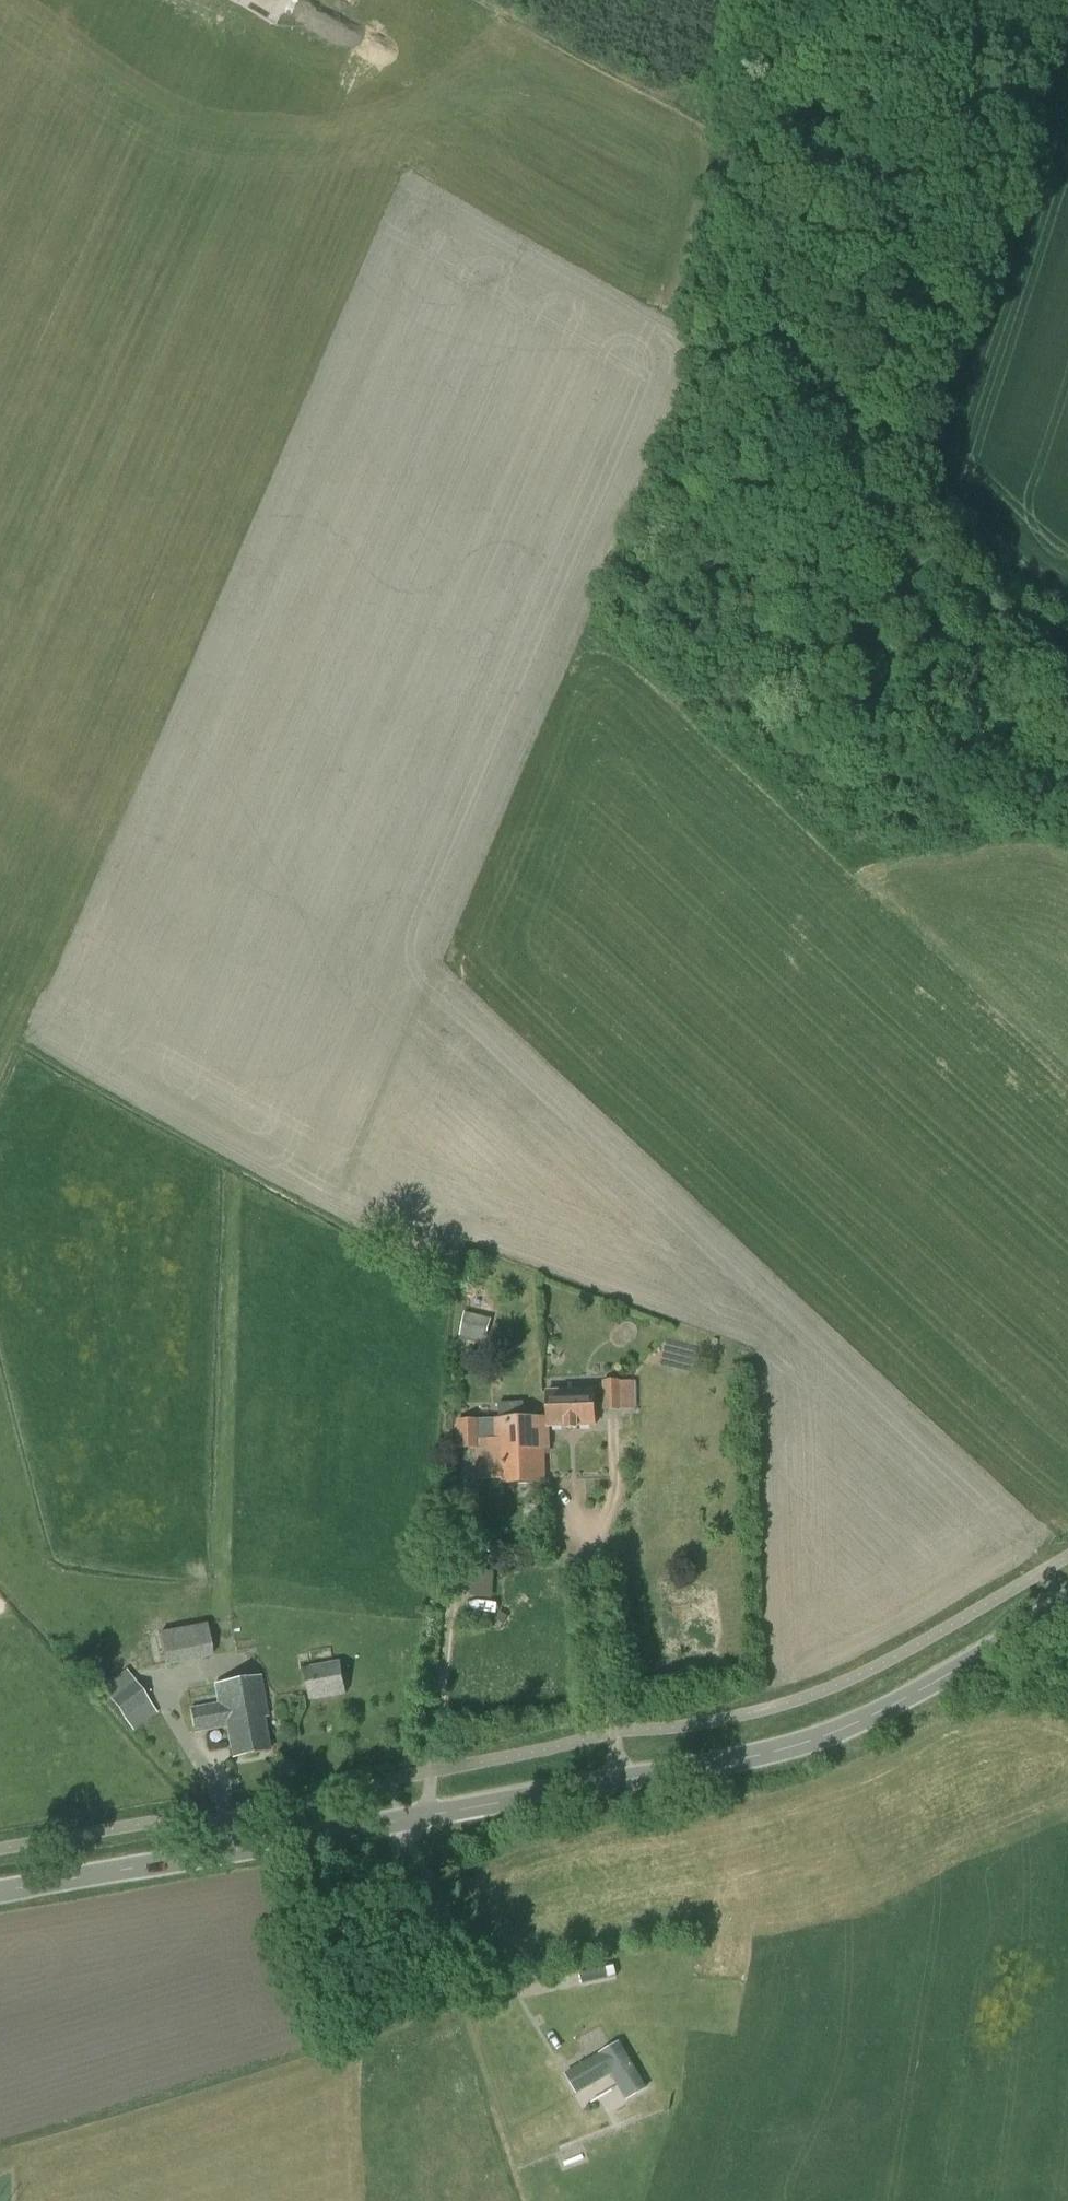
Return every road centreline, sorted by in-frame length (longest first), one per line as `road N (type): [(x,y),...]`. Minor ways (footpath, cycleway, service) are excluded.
road 1 (secondary): [(0,1894),(786,1750),(861,1722),(1067,1606)]

